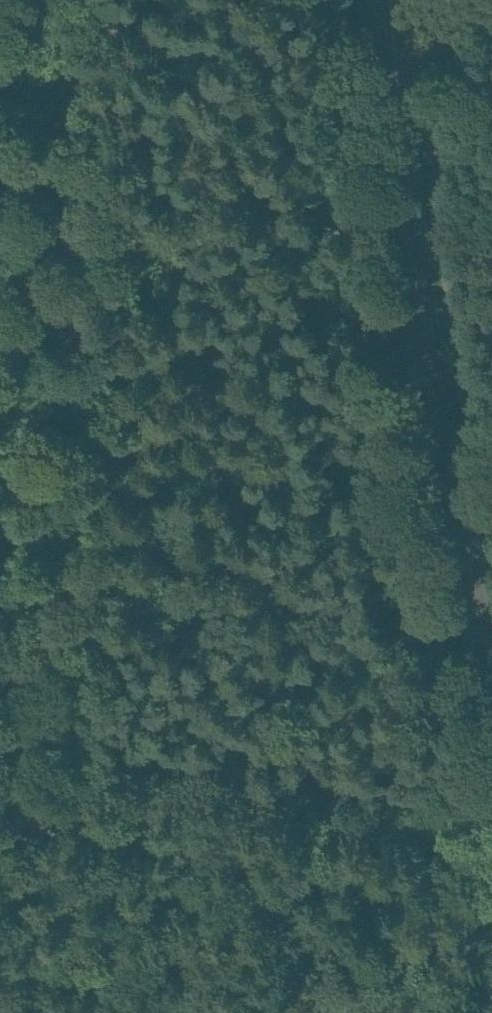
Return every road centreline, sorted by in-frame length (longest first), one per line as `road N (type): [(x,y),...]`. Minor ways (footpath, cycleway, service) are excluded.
road 1 (primary): [(491,627),(428,342),(401,0)]
road 2 (track): [(491,823),(0,716)]

